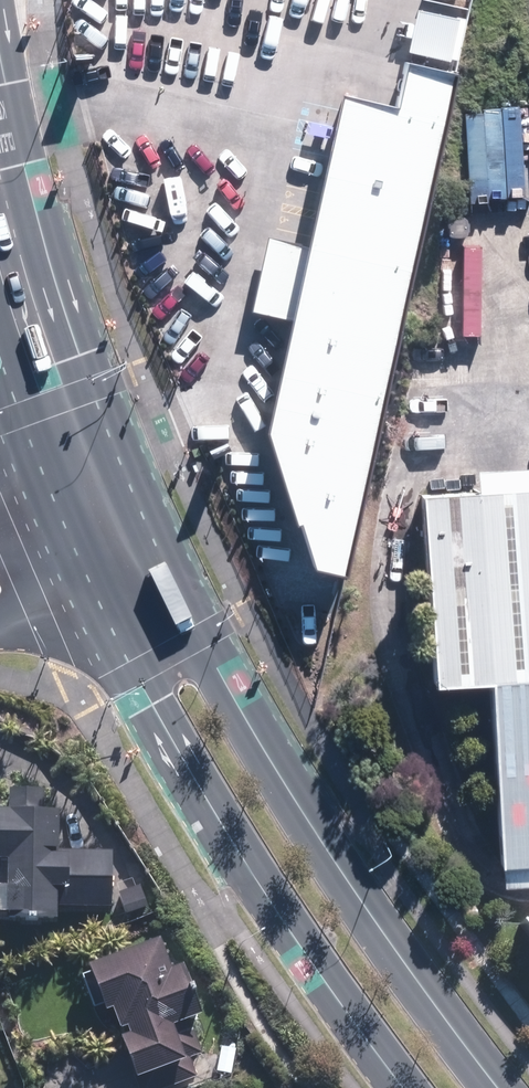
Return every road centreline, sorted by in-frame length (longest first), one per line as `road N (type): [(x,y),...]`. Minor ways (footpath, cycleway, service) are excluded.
road 1 (primary): [(162,563),(251,731),(425,994),(500,1087)]
road 2 (primary): [(404,1087),(225,835),(96,595)]
road 3 (primary): [(0,97),(125,476)]
road 4 (primary): [(54,499),(0,333)]

